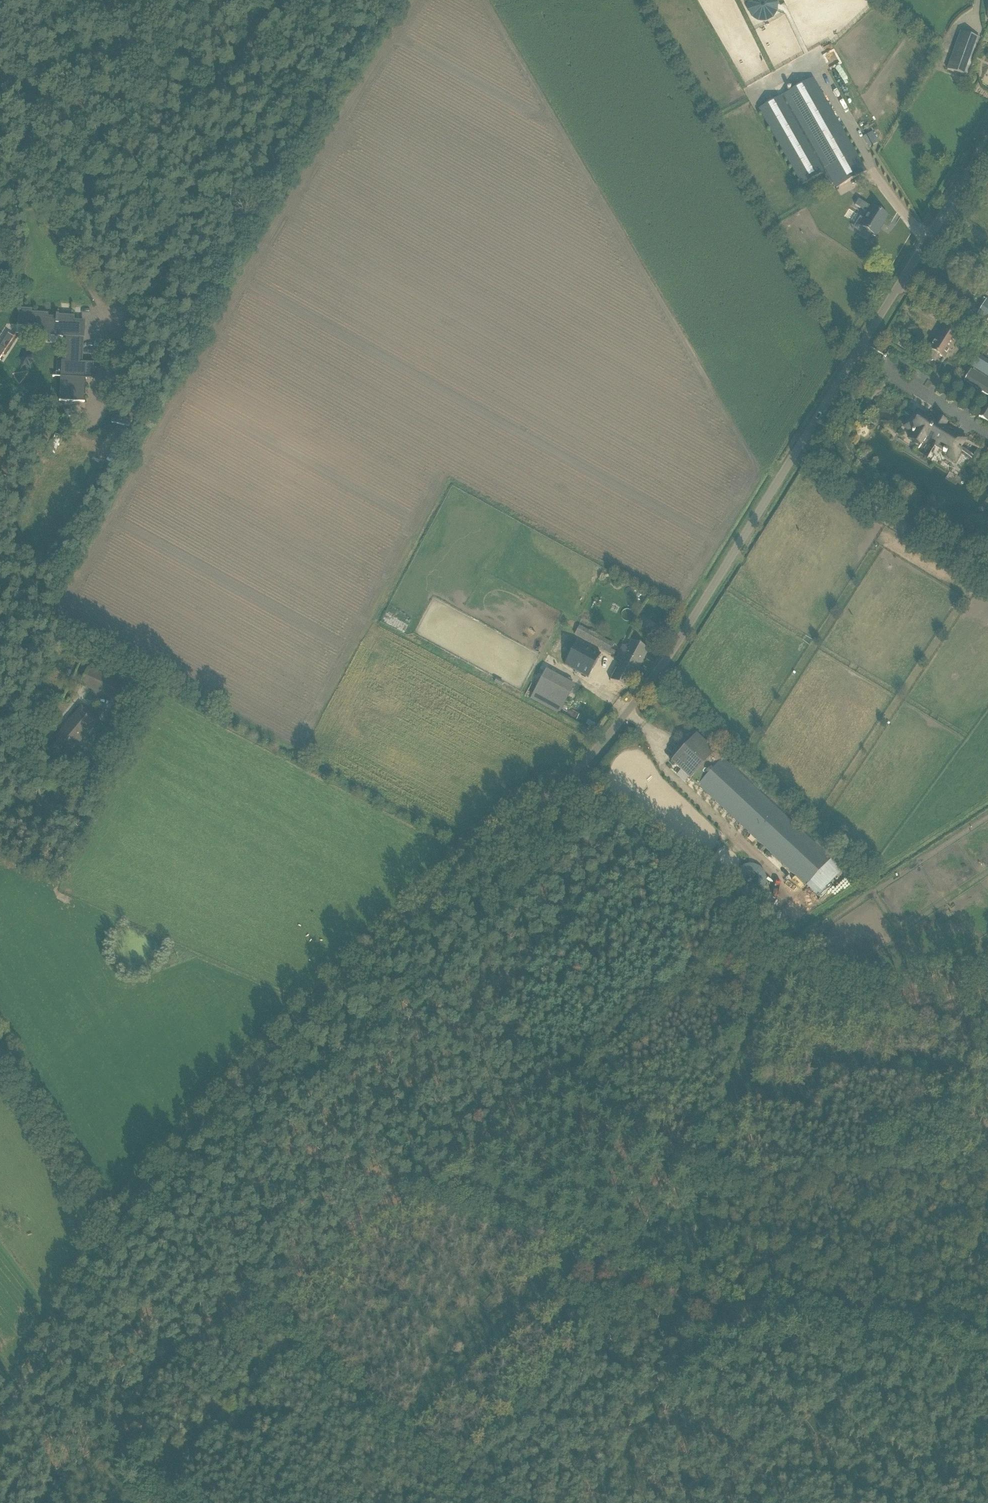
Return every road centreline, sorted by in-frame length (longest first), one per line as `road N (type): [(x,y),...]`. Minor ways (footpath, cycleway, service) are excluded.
road 1 (unclassified): [(0,1417),(112,1239),(206,1122),(291,1027),(575,771),(655,677),(987,140)]

